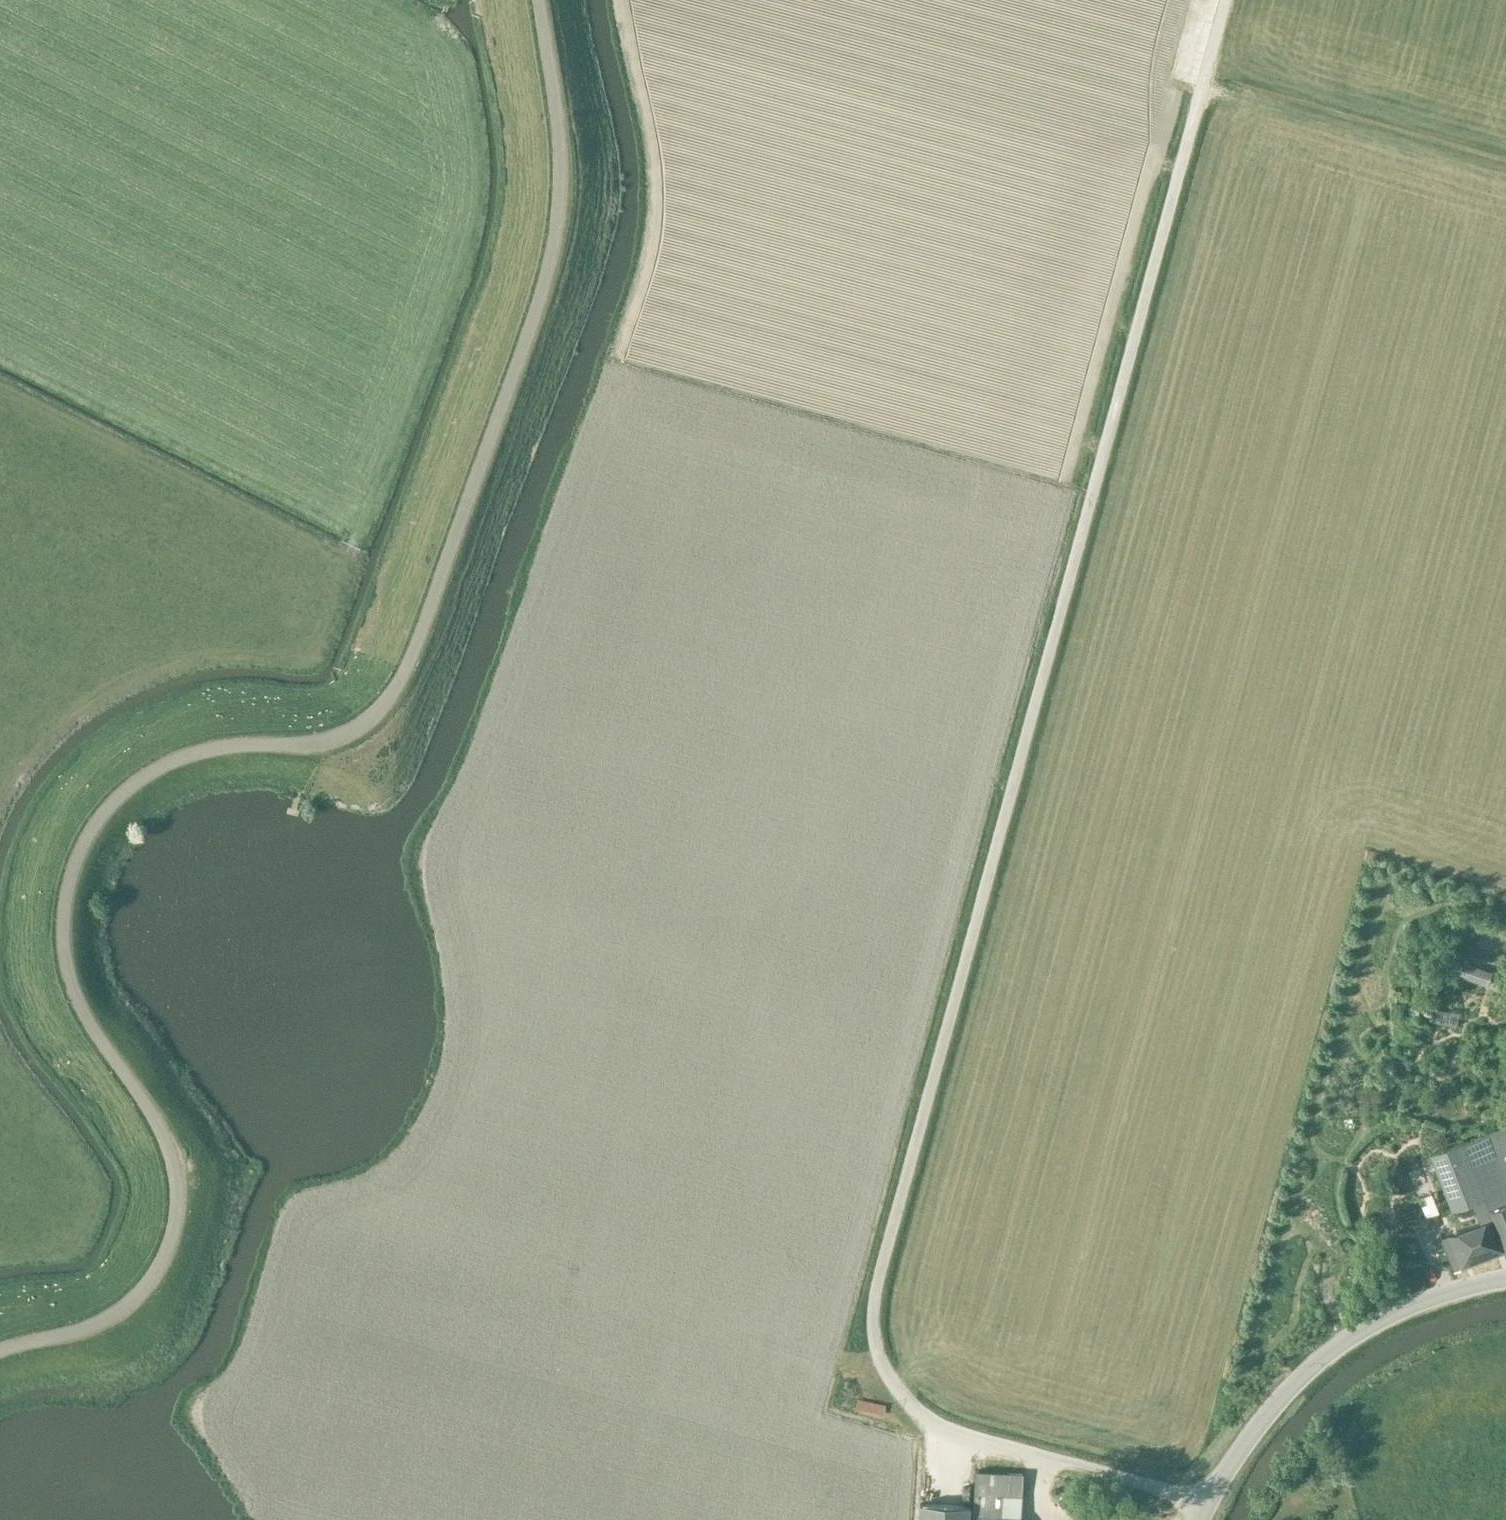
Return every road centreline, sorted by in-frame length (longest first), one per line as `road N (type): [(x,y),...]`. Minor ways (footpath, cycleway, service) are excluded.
road 1 (unclassified): [(0,1349),(123,1306),(159,1265),(176,1215),(170,1145),(83,1007),(68,966),(65,906),(84,844),(131,786),(182,757),(330,739),(361,725),(409,659),(550,261),(559,142),(540,0)]
road 2 (tertiary): [(1200,1519),(1251,1437),(1311,1367),(1386,1316),(1505,1278)]

